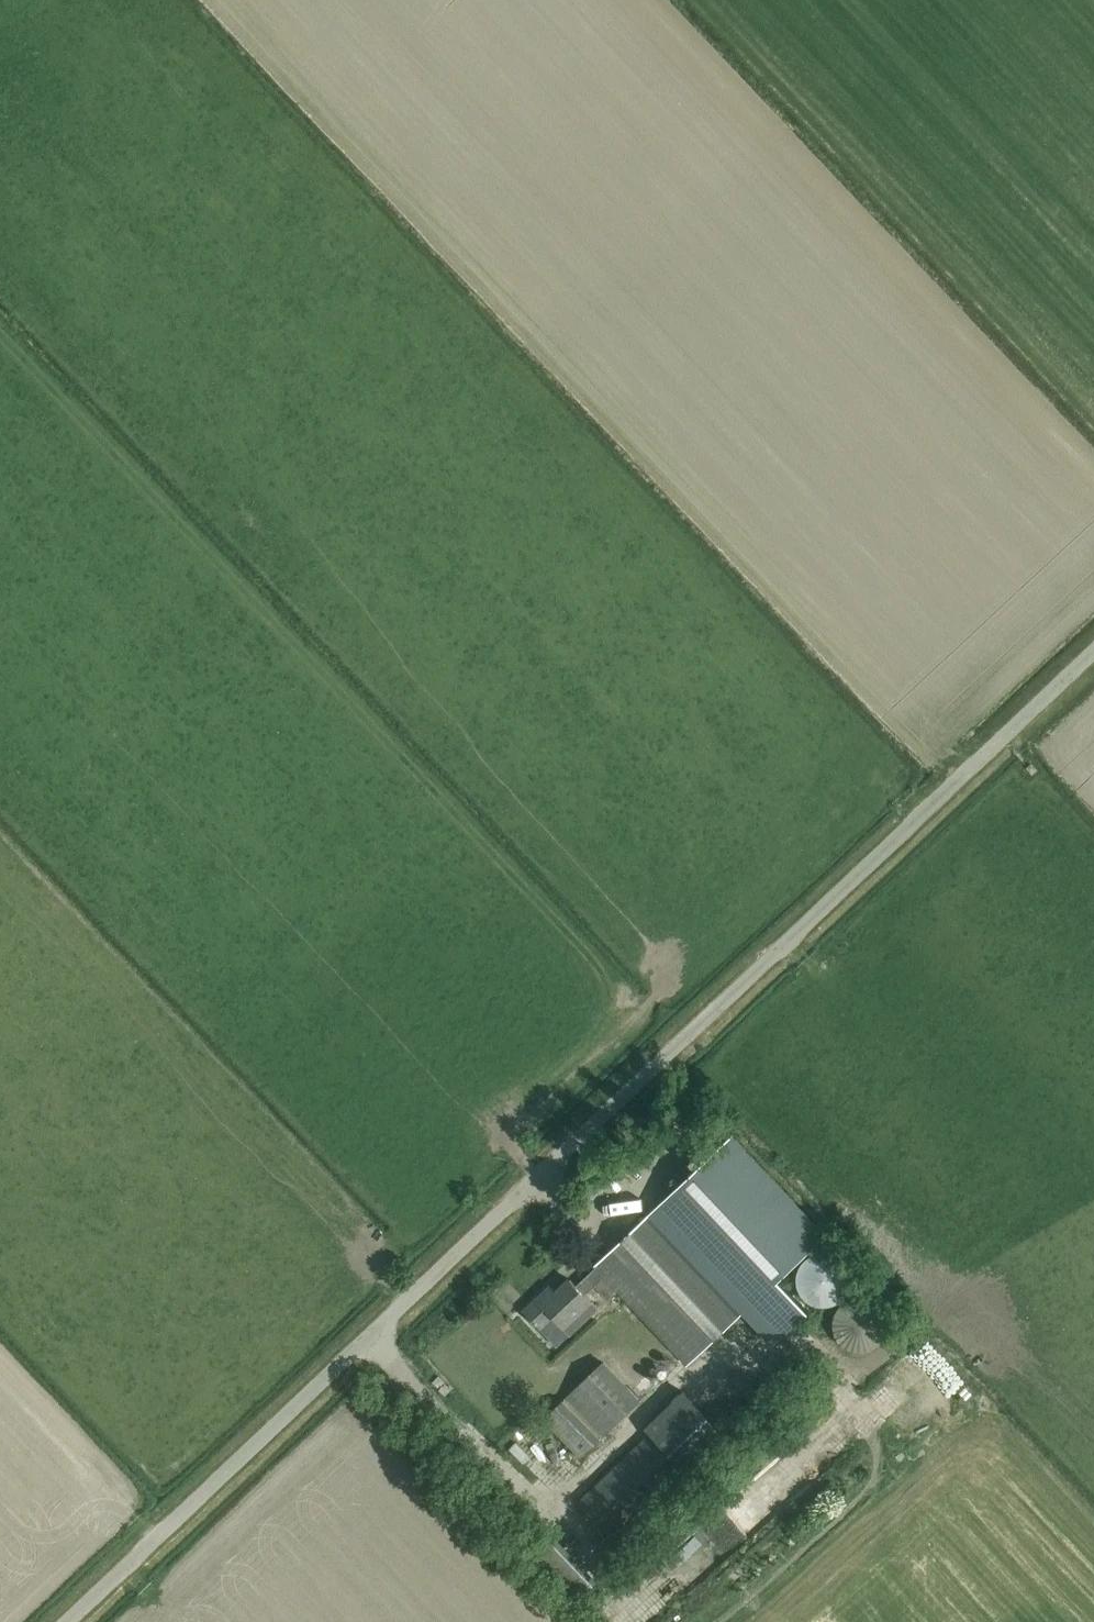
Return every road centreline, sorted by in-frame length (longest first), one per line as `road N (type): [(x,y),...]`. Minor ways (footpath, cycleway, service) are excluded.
road 1 (unclassified): [(64,1621),(1093,649)]

